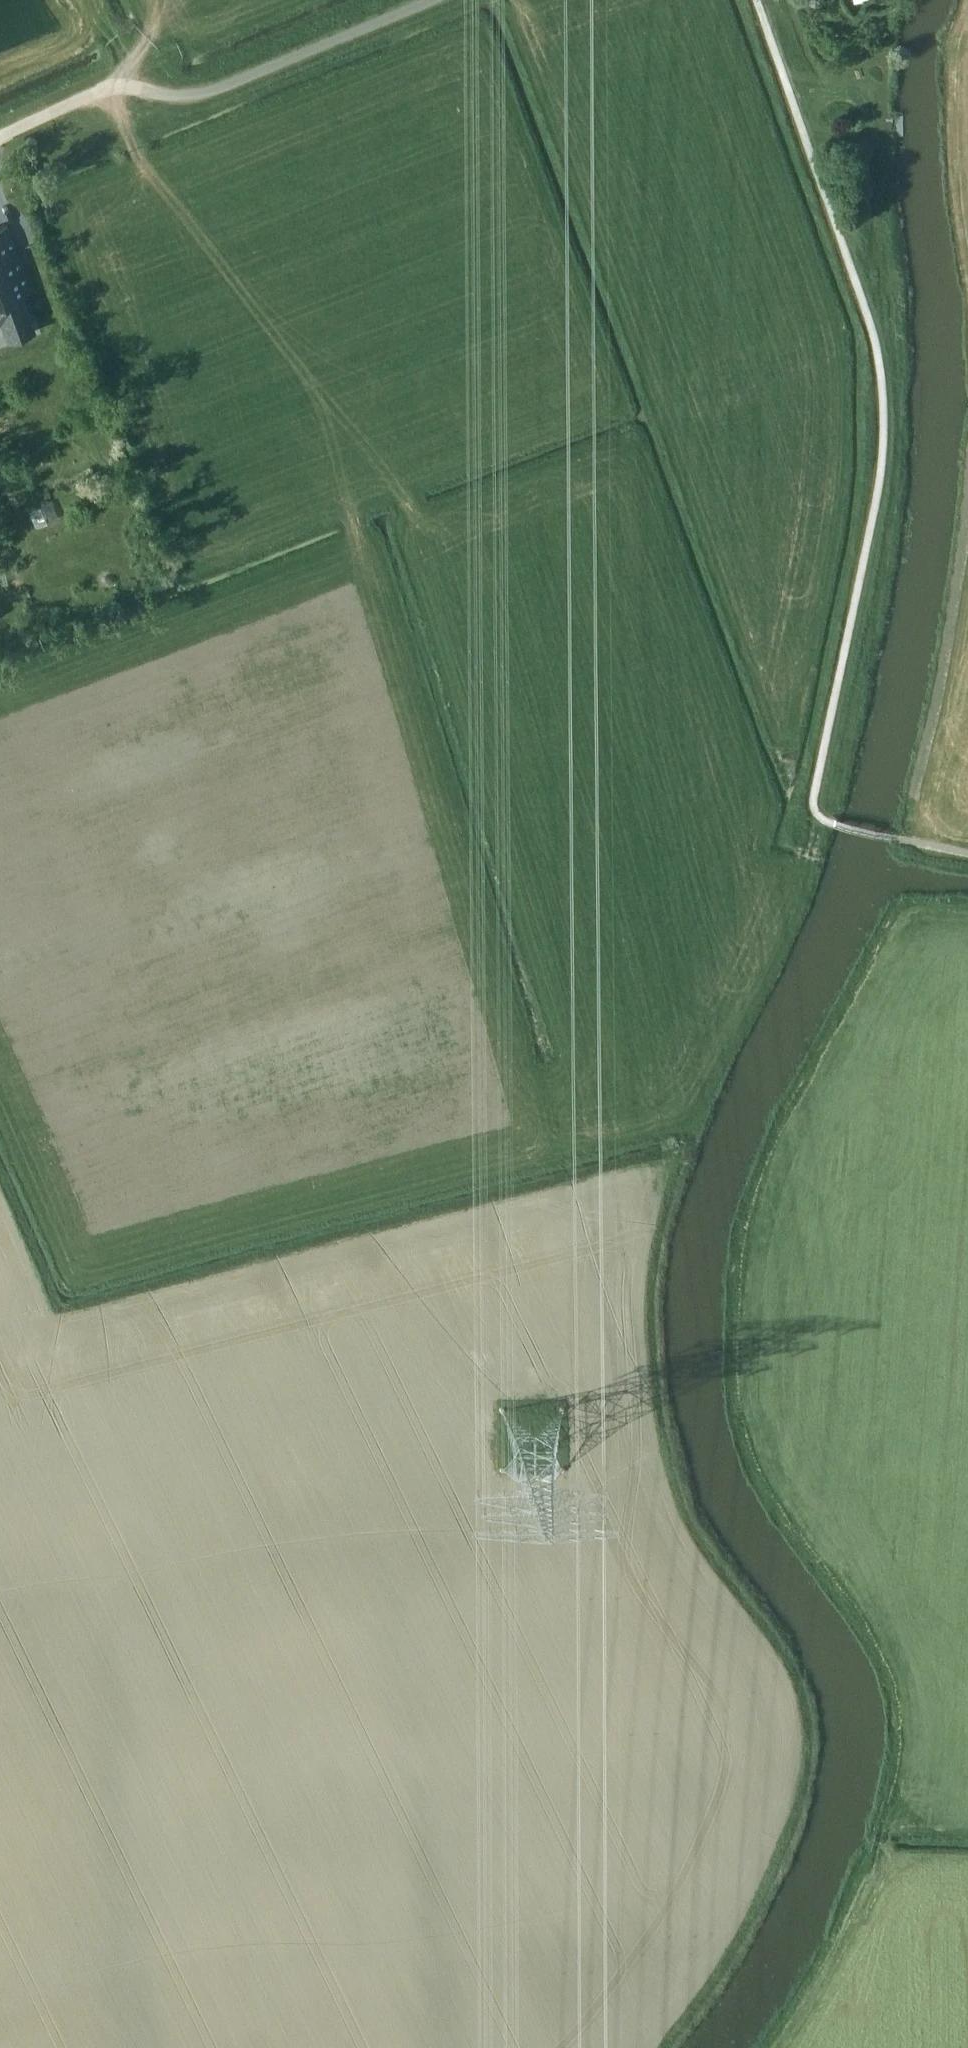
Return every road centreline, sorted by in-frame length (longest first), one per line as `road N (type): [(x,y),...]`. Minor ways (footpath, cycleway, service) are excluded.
road 1 (unclassified): [(0,134),(109,88),(208,92),(431,0)]

